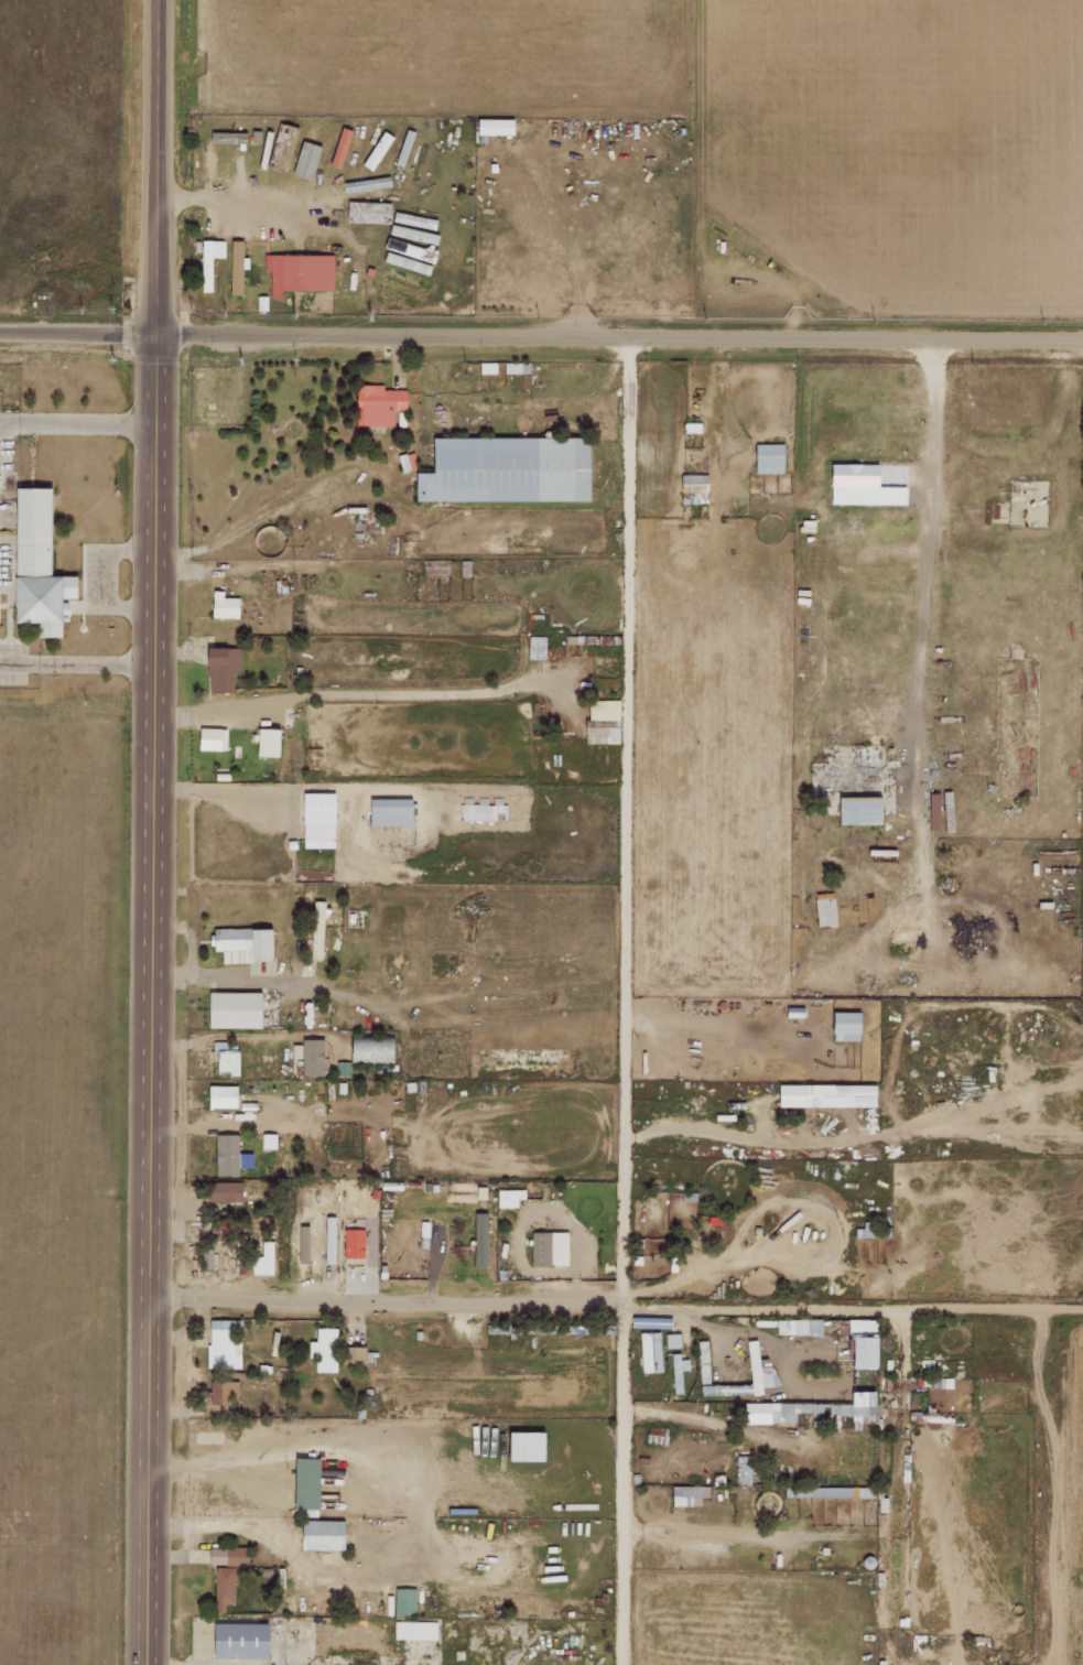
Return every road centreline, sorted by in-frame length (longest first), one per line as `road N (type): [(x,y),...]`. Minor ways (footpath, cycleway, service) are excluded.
road 1 (secondary): [(147,1664),(162,0)]
road 2 (residential): [(622,1664),(629,333)]
road 3 (residential): [(0,331),(1082,336)]
road 4 (residential): [(152,1300),(1082,1315)]

